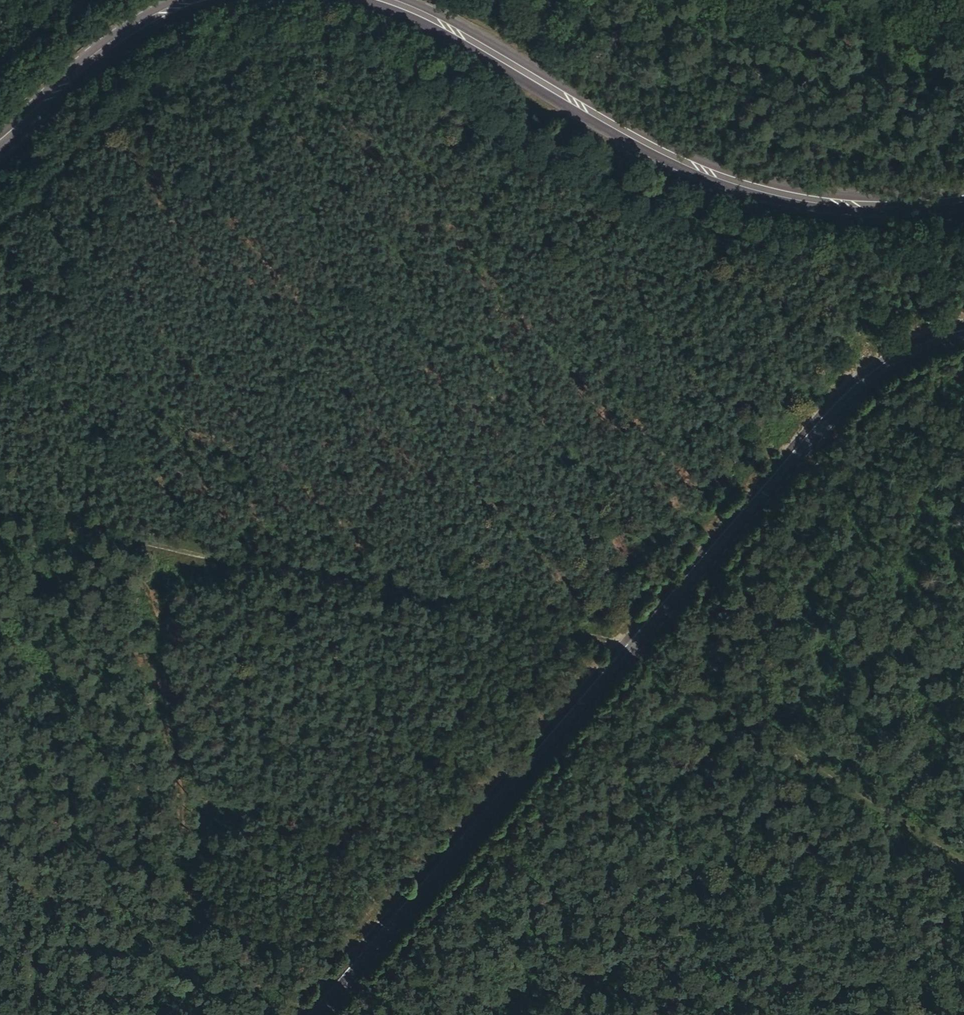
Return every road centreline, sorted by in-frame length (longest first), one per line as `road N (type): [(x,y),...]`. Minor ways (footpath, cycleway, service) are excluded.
road 1 (track): [(0,218),(136,115),(232,79),(327,66),(405,90),(523,162),(609,184),(711,235),(806,258),(850,298),(885,360)]
road 2 (unclassified): [(963,329),(906,345),(820,406),(310,1014)]
road 3 (track): [(630,636),(0,508)]
road 4 (primary): [(963,198),(869,205),(713,176),(398,0)]
road 5 (primary): [(197,0),(141,26),(0,148)]

